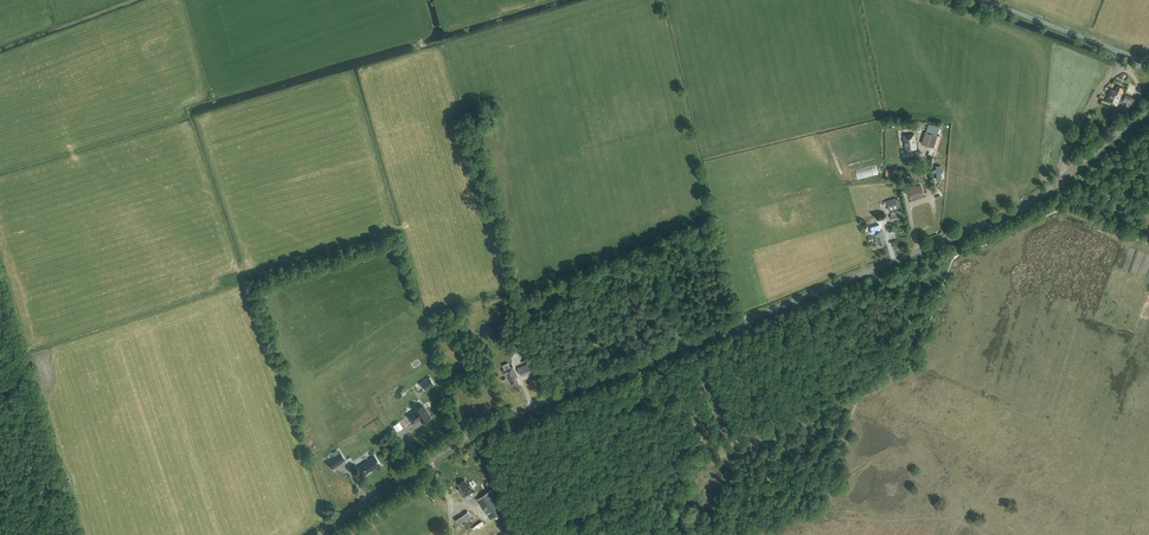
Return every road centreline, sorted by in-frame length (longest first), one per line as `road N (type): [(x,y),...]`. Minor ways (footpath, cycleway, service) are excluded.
road 1 (tertiary): [(318,534),(487,426),(1013,213),(1066,175)]
road 2 (unclassified): [(1118,52),(984,0)]
road 3 (unclassified): [(1066,175),(1069,147),(1118,71)]

